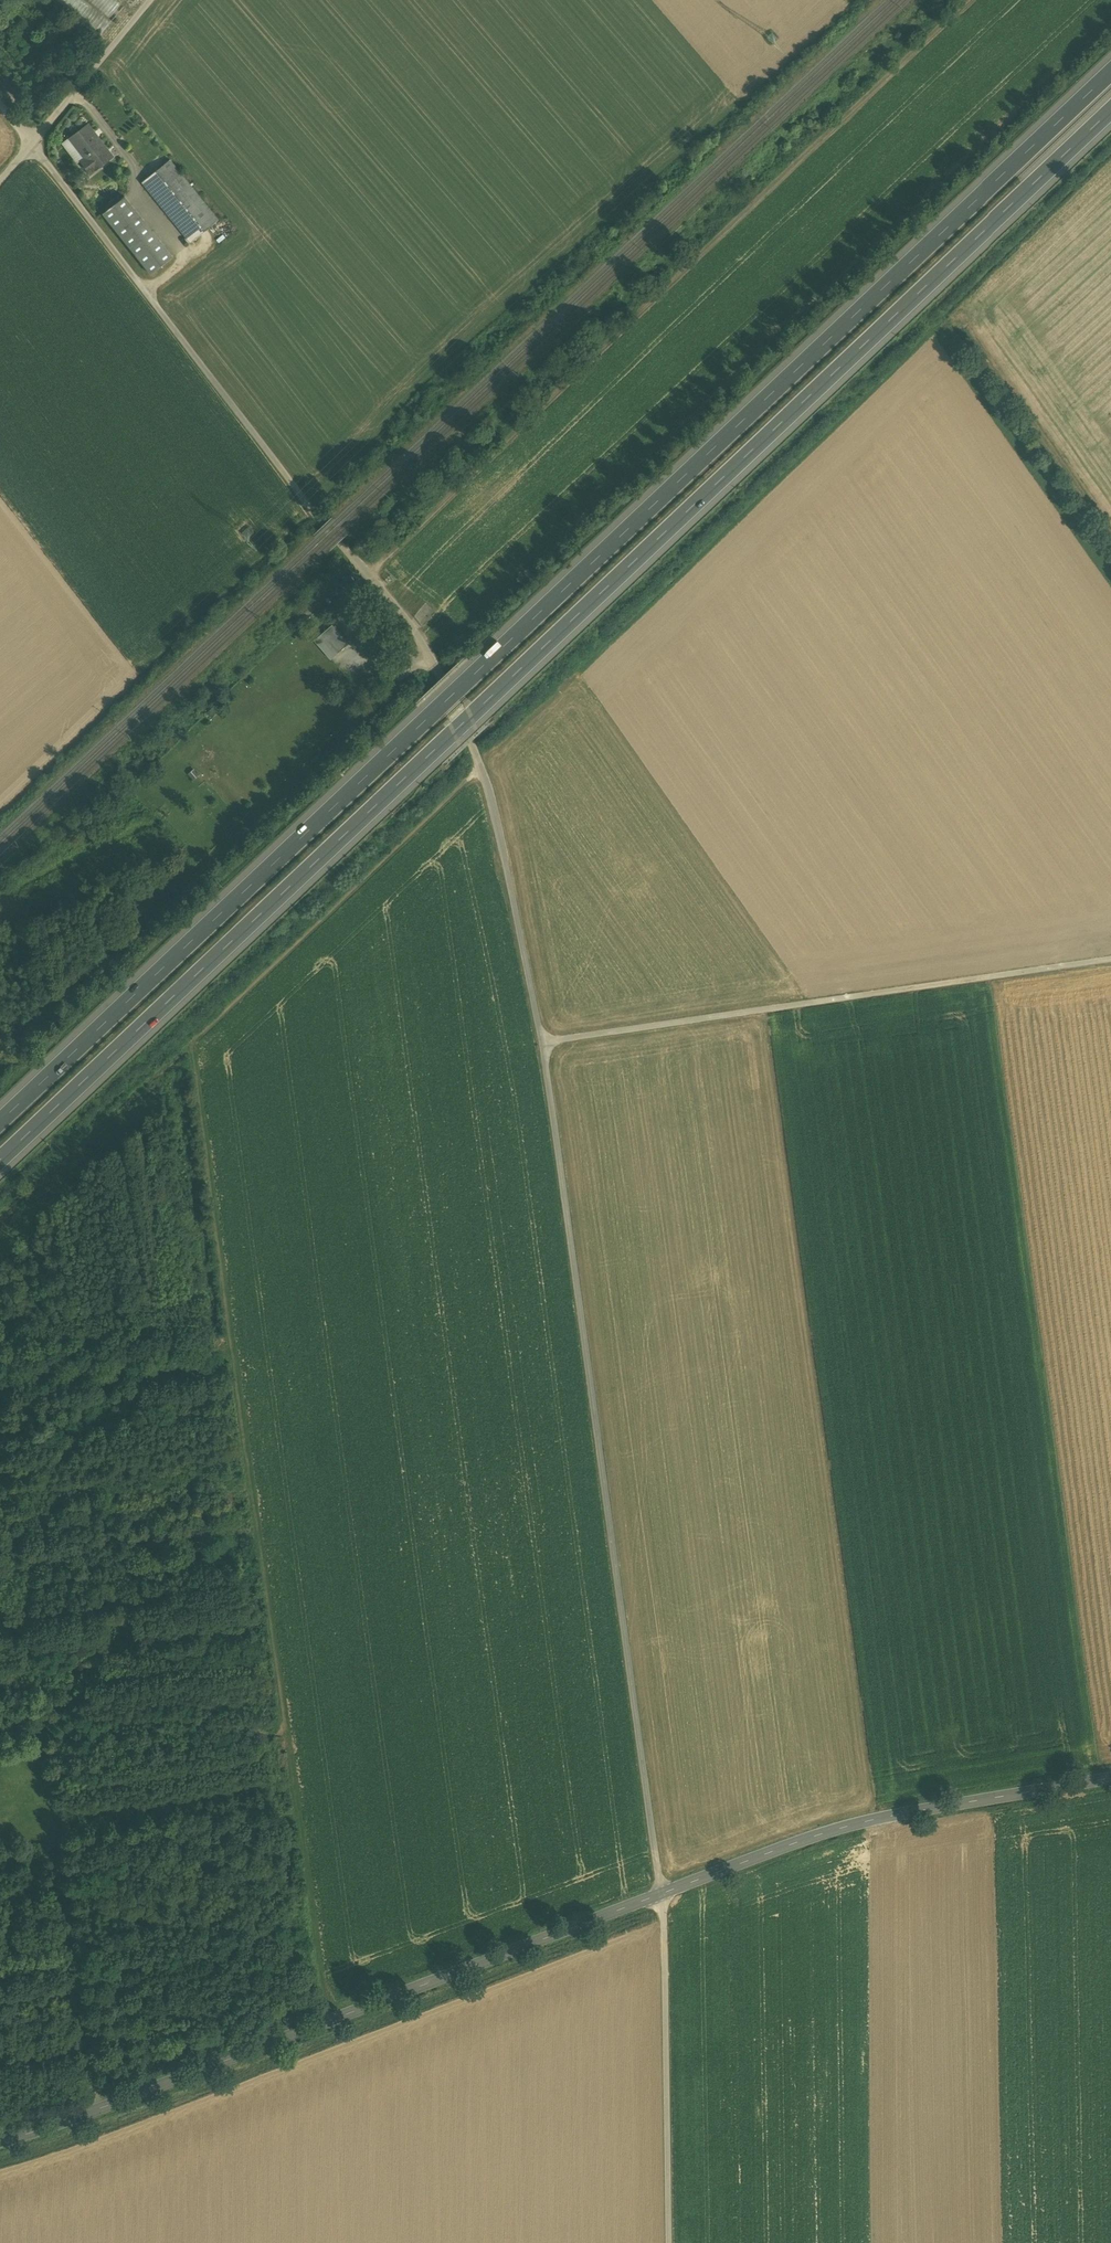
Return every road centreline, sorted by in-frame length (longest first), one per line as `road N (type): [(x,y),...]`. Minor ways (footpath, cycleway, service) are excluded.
road 1 (unclassified): [(31,143),(314,519),(412,626),(490,801),(543,1042),(661,1894)]
road 2 (motorway): [(1110,68),(0,1118)]
road 3 (motorway): [(0,1153),(1110,105)]
road 4 (track): [(333,2019),(303,1872),(189,1040),(479,773)]
road 5 (track): [(366,577),(964,0)]
road 6 (unclassified): [(0,2141),(661,1894)]
road 7 (track): [(0,1051),(427,654)]
road 8 (track): [(1110,959),(543,1042)]
road 9 (unclassified): [(661,1894),(841,1827),(1110,1778)]
road 10 (track): [(661,1894),(668,2242)]
road 11 (track): [(100,2108),(41,1775)]
road 12 (track): [(954,311),(1110,531)]
road 13 (unclassified): [(31,143),(149,0)]
road 14 (track): [(647,0),(726,92)]

